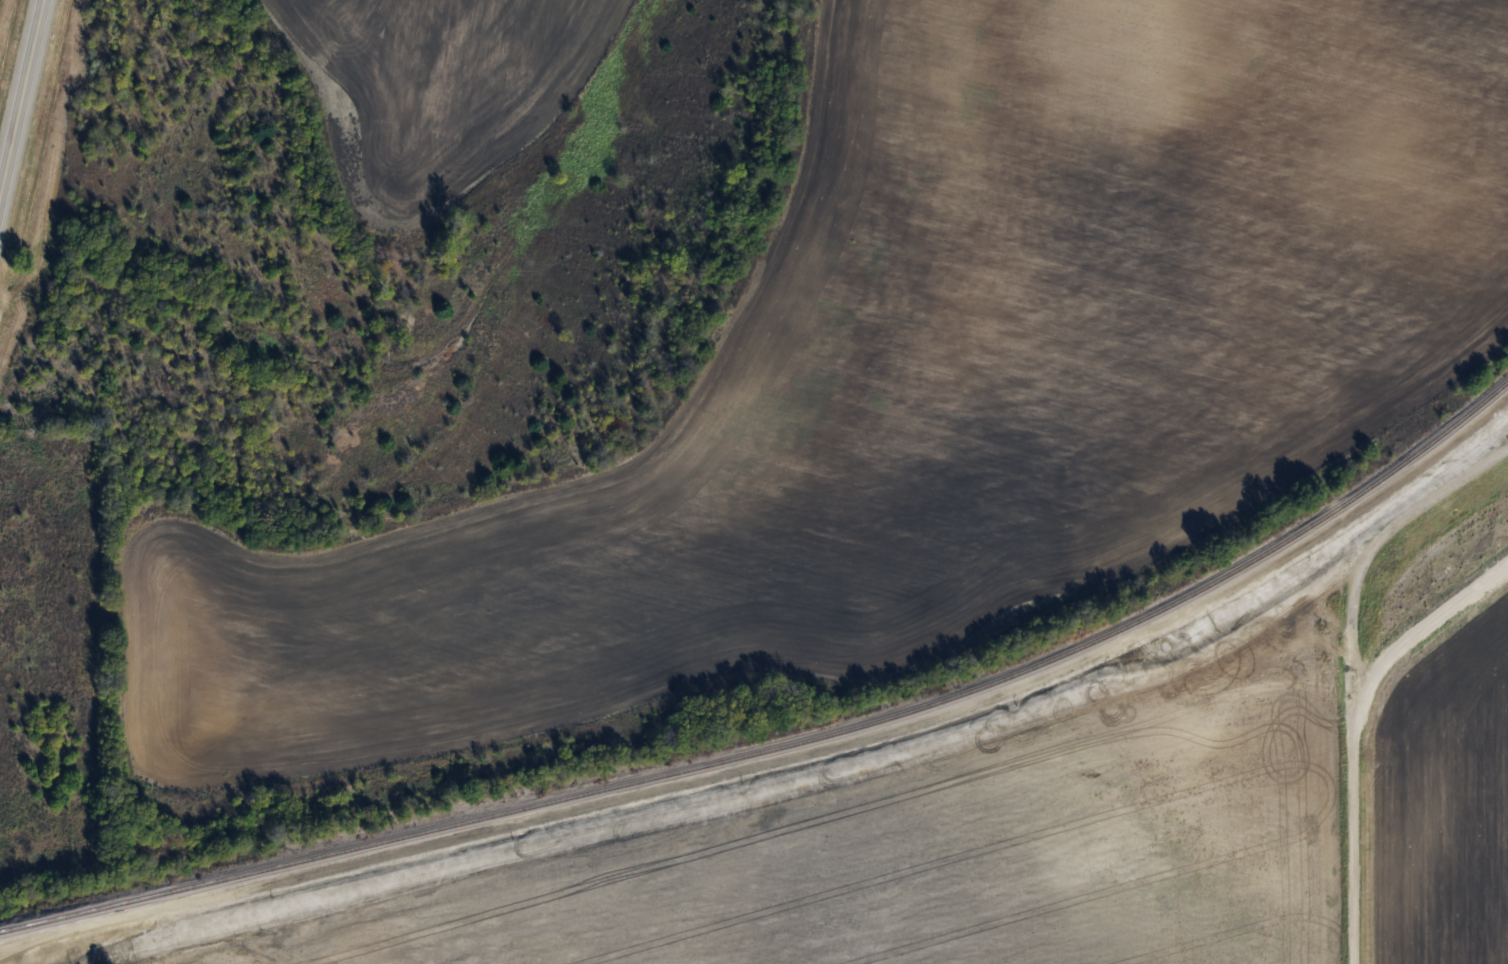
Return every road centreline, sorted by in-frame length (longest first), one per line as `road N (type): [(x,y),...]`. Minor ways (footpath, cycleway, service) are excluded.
road 1 (residential): [(1353,963),(1351,726),(1404,642),(1507,561)]
road 2 (primary): [(0,192),(43,0)]

